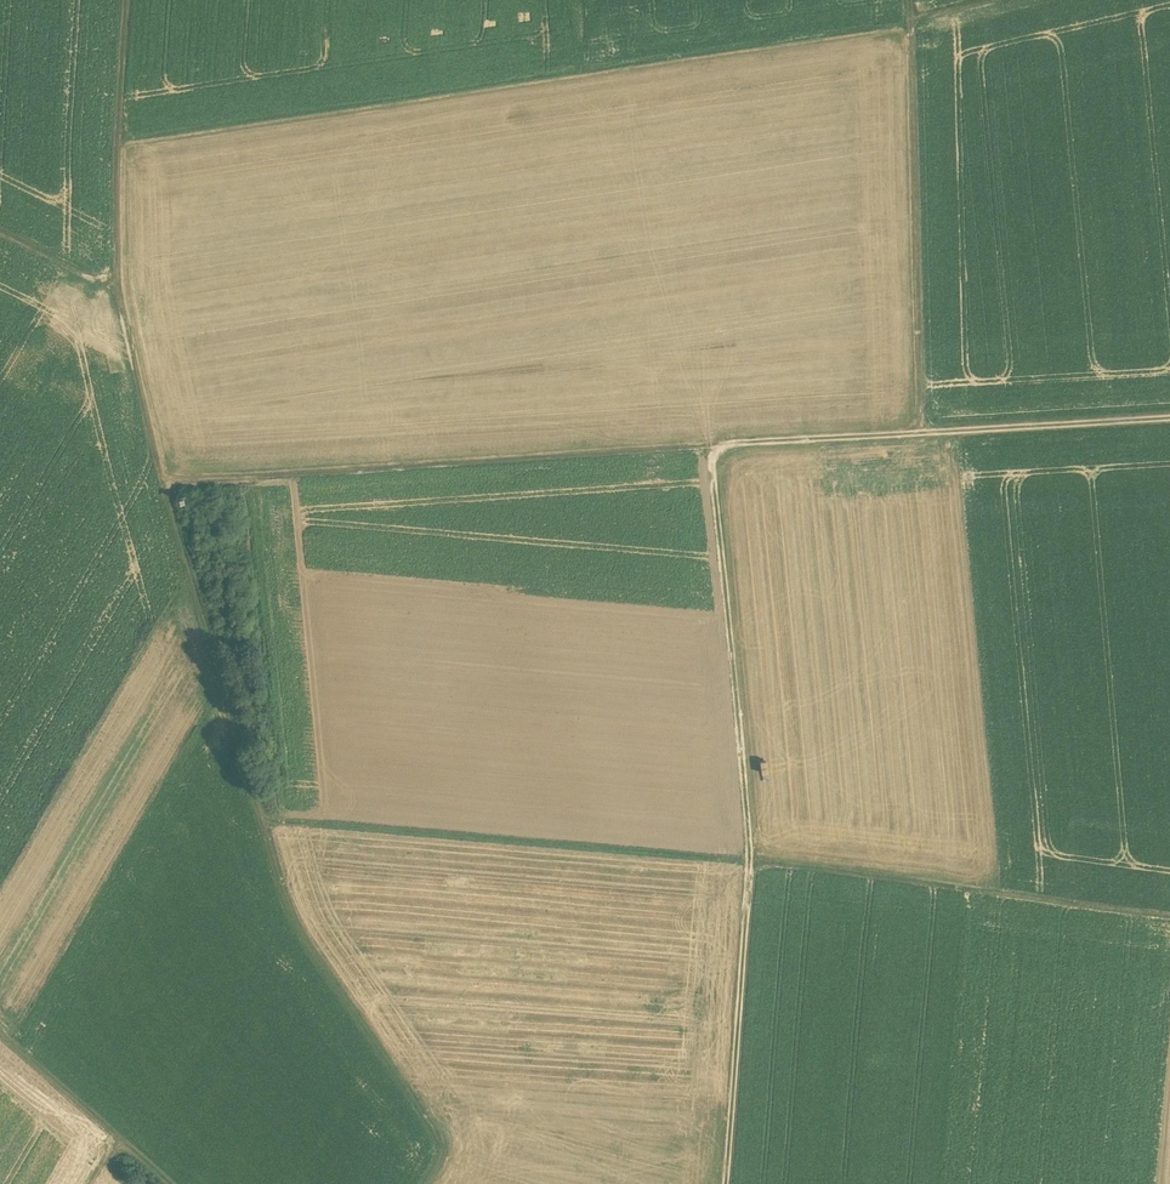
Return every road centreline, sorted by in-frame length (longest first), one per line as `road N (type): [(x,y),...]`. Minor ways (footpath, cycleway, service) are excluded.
road 1 (track): [(128,0),(118,282),(169,511),(298,930),(442,1141),(423,1183)]
road 2 (track): [(1169,418),(162,481)]
road 3 (track): [(119,137),(912,22)]
road 4 (track): [(725,1183),(751,860),(711,447)]
road 5 (track): [(751,860),(261,817)]
road 6 (track): [(921,433),(911,0)]
road 7 (track): [(751,860),(1160,916)]
road 8 (track): [(165,1183),(0,1035)]
road 9 (track): [(119,288),(0,228)]

